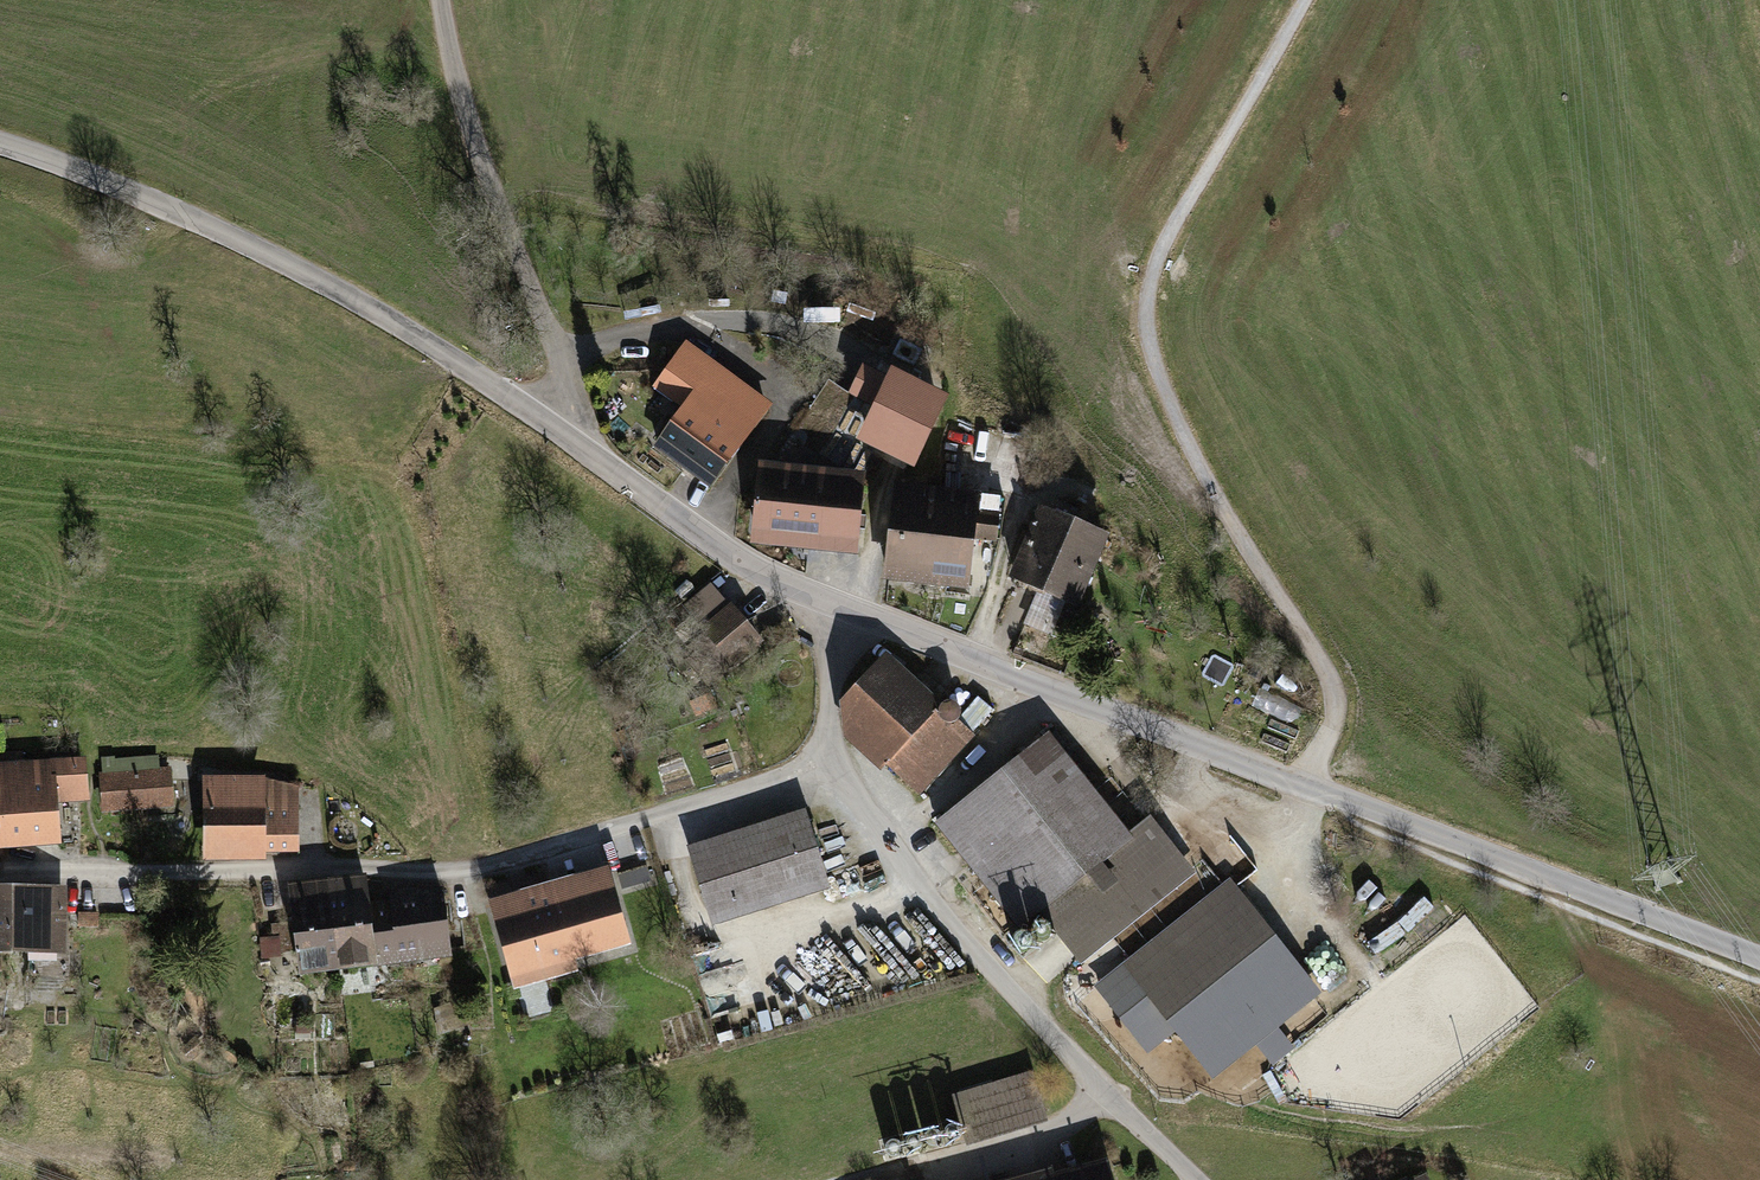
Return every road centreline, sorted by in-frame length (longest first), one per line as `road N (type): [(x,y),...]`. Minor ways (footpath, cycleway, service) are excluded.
road 1 (unclassified): [(843,607),(1759,960)]
road 2 (track): [(1308,0),(1165,243),(1149,318),(1162,379),(1208,481),(1330,681),(1333,727),(1300,785)]
road 3 (track): [(0,874),(458,870),(836,765)]
road 4 (residential): [(1199,1179),(972,948),(845,781),(828,727),(843,607)]
road 5 (unclassified): [(0,143),(275,257),(421,339),(571,439)]
road 6 (unclassified): [(441,0),(473,135),(553,344),(571,439)]
road 7 (unclassified): [(571,439),(732,553),(843,607)]
road 8 (track): [(1107,1092),(1043,1136),(867,1179)]

